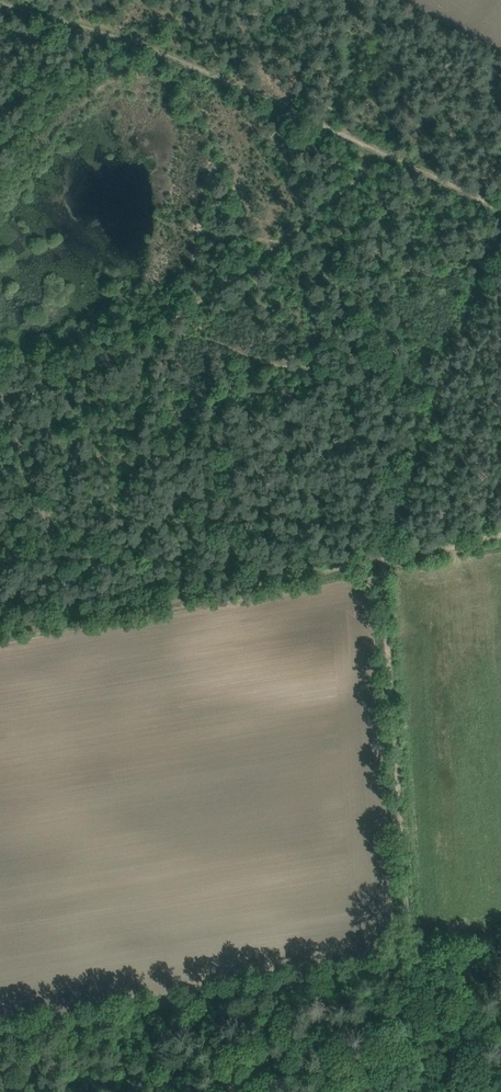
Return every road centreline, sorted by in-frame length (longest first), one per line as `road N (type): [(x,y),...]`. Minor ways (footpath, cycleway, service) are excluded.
road 1 (track): [(0,1038),(427,972),(404,945),(376,566)]
road 2 (track): [(170,329),(431,412),(500,221)]
road 3 (track): [(378,157),(143,44),(8,0)]
road 4 (track): [(376,566),(79,609)]
road 5 (track): [(7,405),(24,391),(111,363),(170,329)]
road 6 (track): [(500,212),(378,157)]
road 7 (track): [(500,535),(376,566)]

